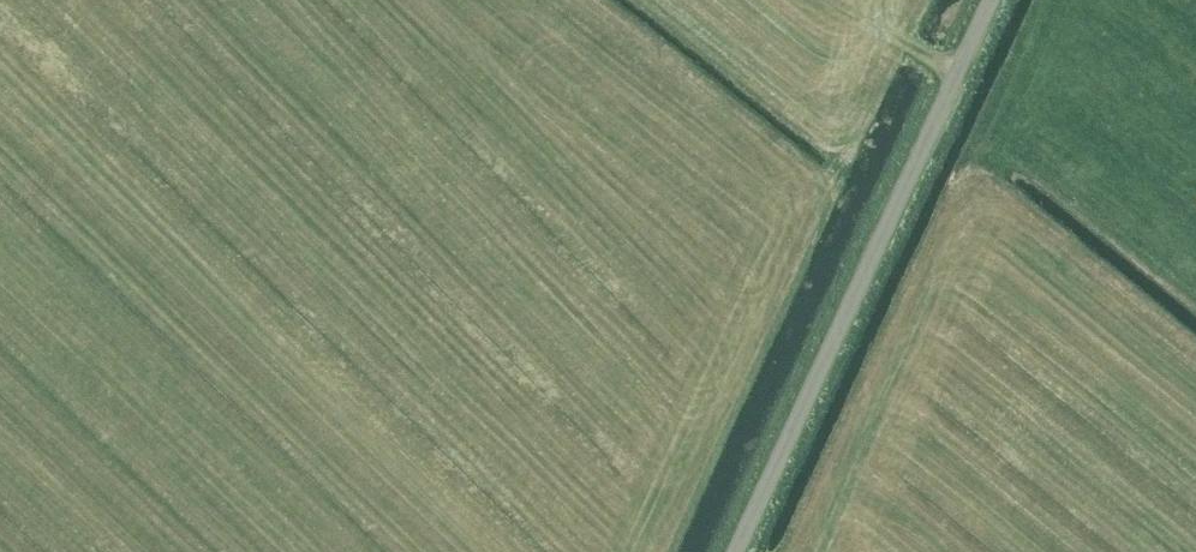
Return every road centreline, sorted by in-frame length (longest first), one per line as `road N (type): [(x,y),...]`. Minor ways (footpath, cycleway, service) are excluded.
road 1 (unclassified): [(738,551),(997,0)]

